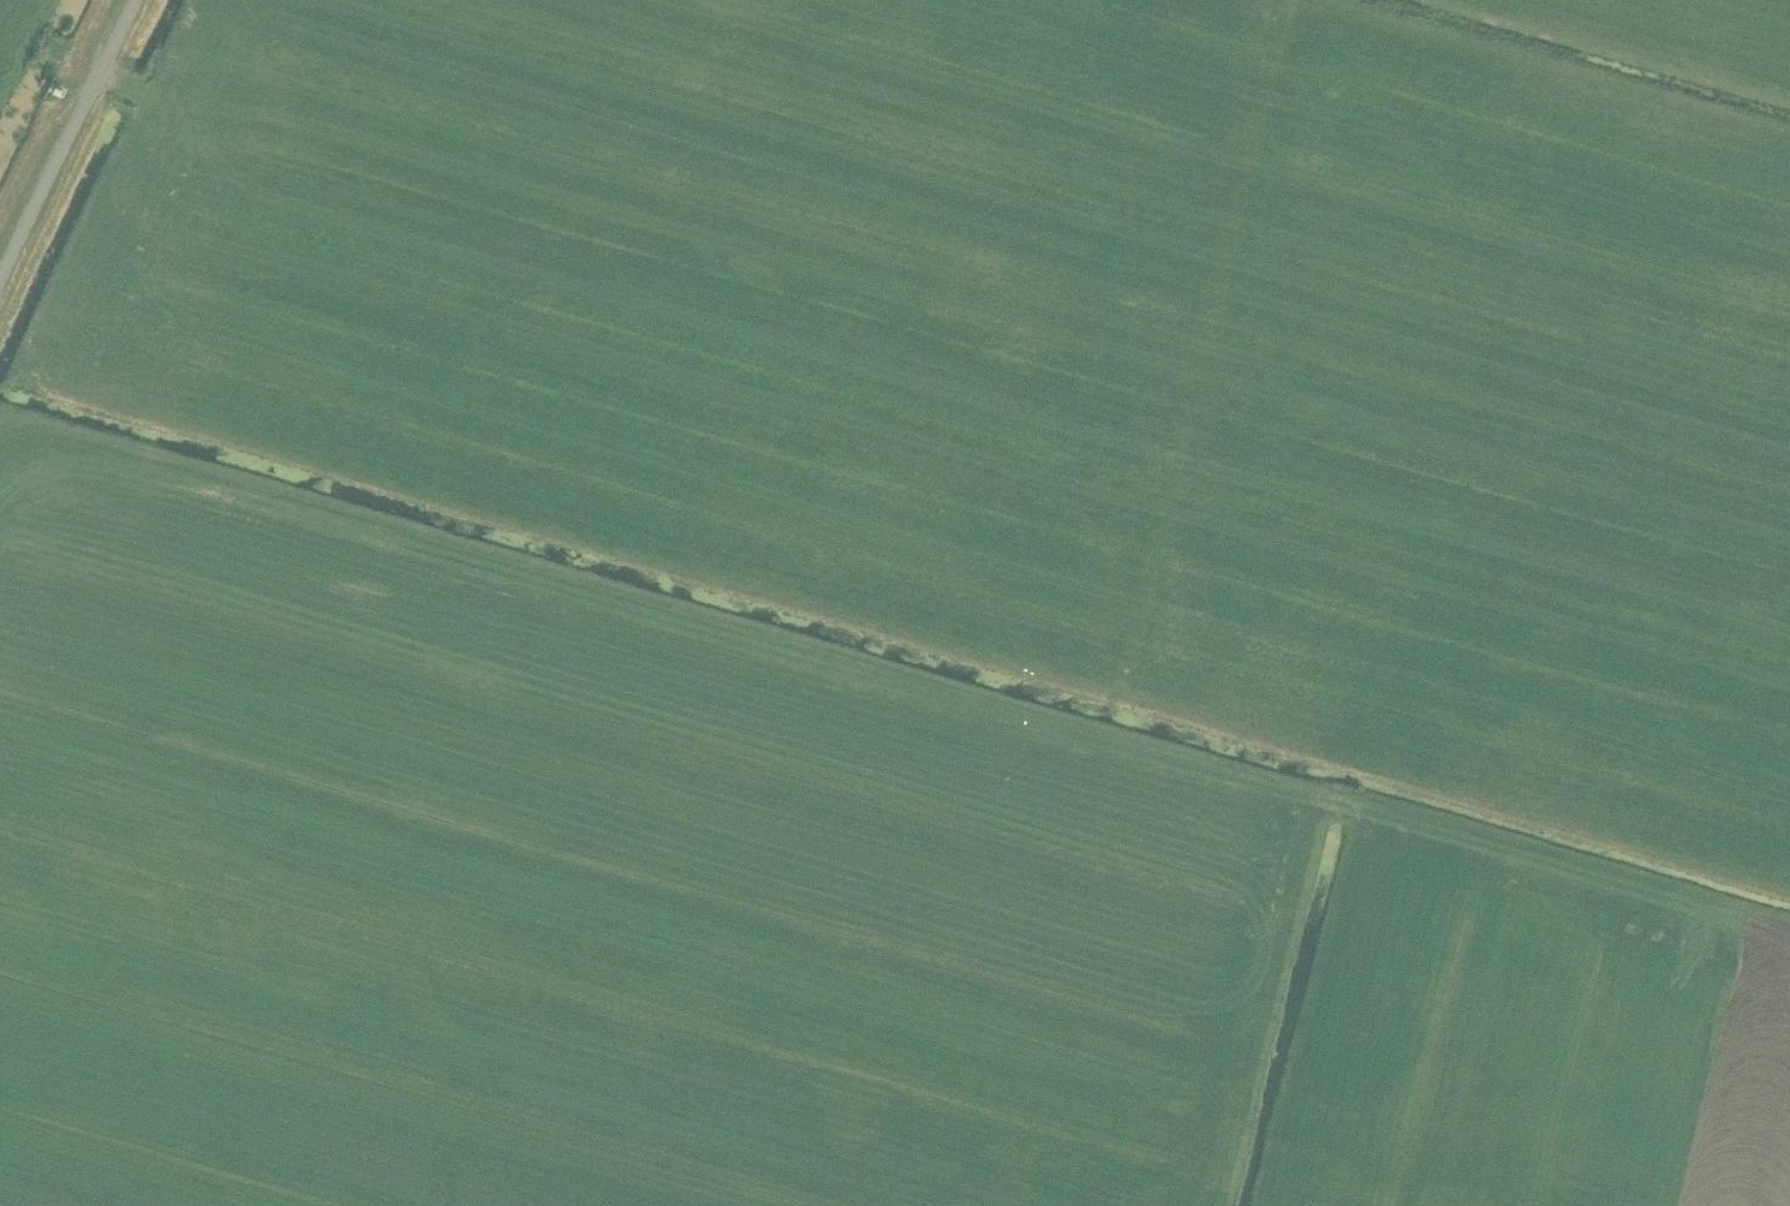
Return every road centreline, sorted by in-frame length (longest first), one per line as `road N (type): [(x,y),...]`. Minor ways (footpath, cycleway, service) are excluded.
road 1 (unclassified): [(0,284),(136,0)]

